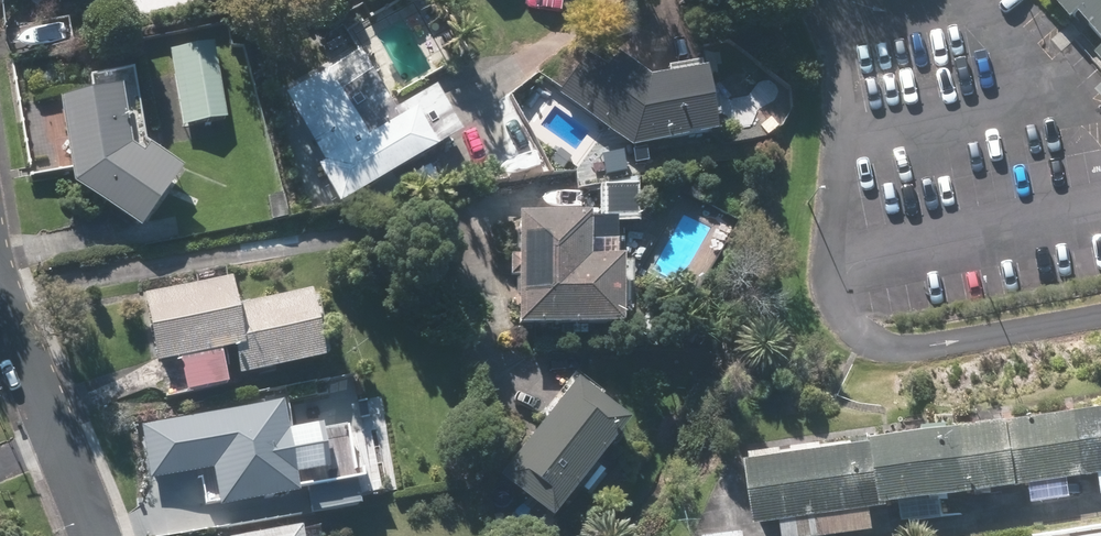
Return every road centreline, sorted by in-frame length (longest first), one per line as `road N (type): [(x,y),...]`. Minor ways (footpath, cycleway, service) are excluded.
road 1 (residential): [(0,282),(95,535)]

